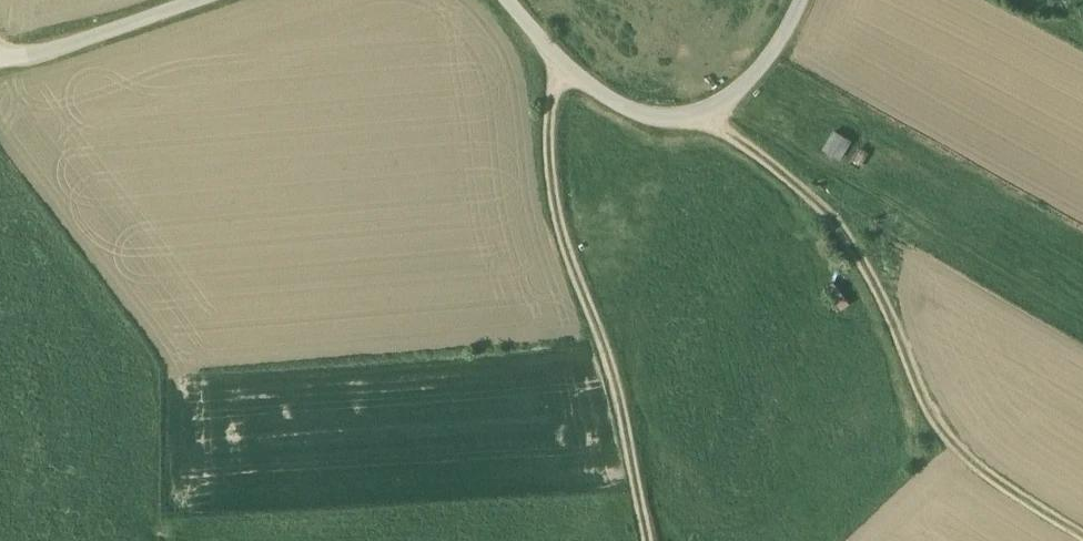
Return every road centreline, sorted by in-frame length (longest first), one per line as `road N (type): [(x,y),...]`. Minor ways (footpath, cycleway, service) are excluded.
road 1 (track): [(699,116),(758,154),(838,229),(875,290),(926,406),(955,447),(981,472),(1082,534)]
road 2 (track): [(563,65),(550,96),(549,149),(562,237),(611,370),(646,540)]
road 3 (unclassified): [(502,0),(563,65),(623,108),(660,117),(699,116),(762,70),(805,0)]
road 4 (unclassified): [(0,62),(206,0)]

